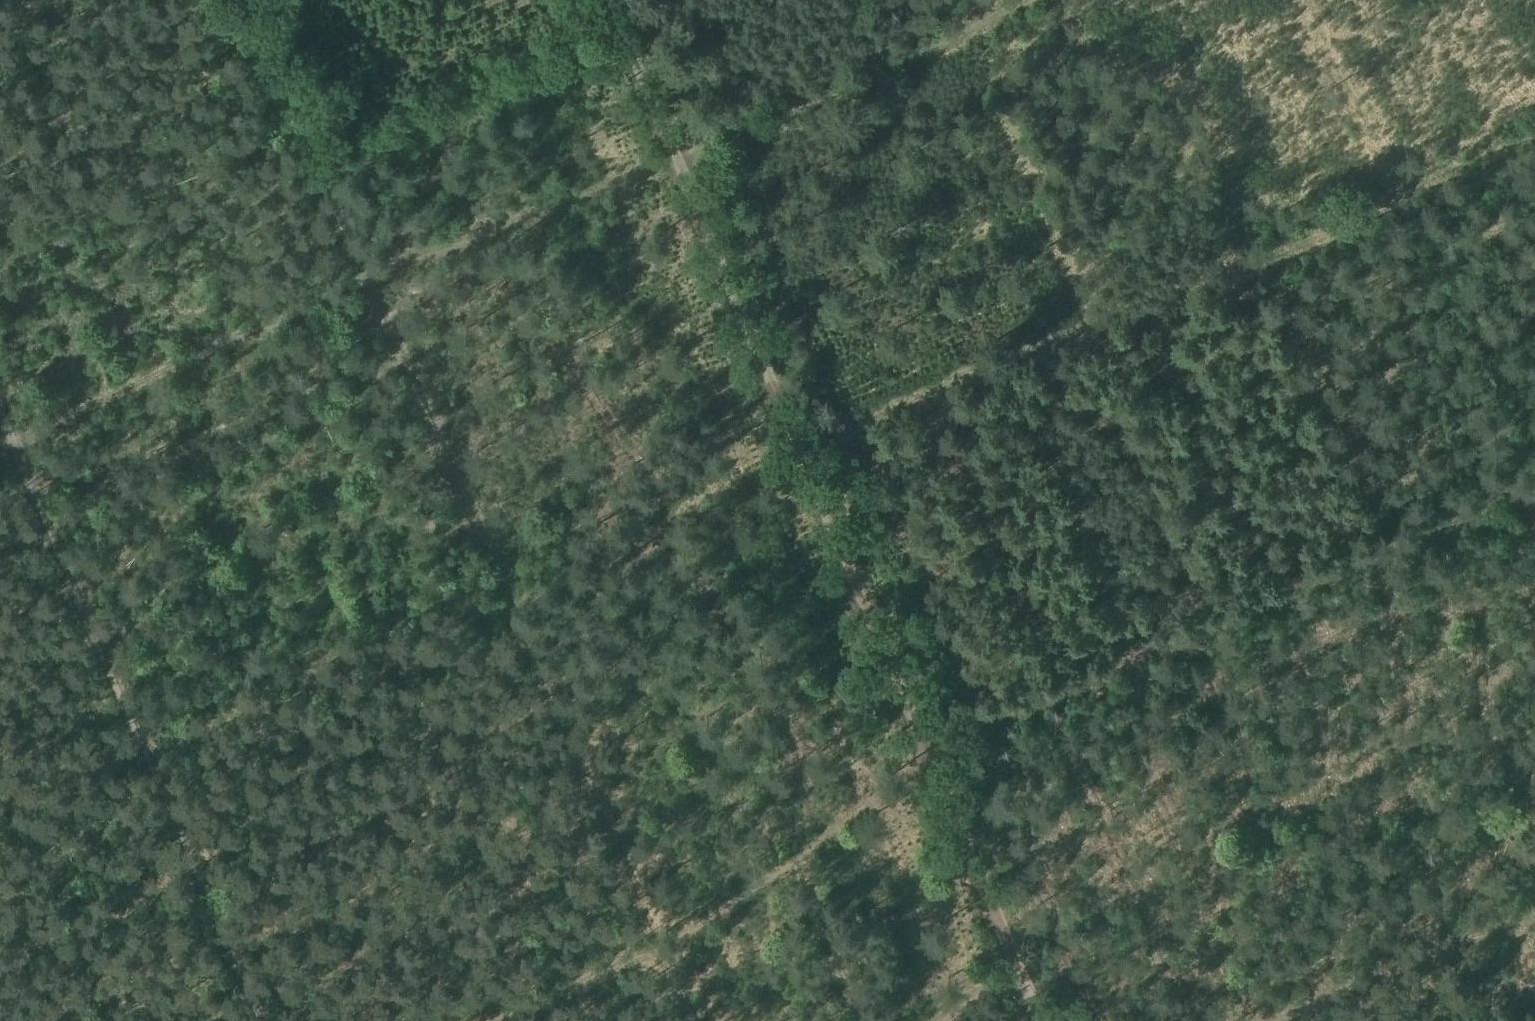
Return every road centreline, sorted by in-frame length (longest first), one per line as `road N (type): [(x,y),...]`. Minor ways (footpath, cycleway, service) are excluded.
road 1 (track): [(0,461),(1042,0)]
road 2 (track): [(1025,969),(612,0)]

